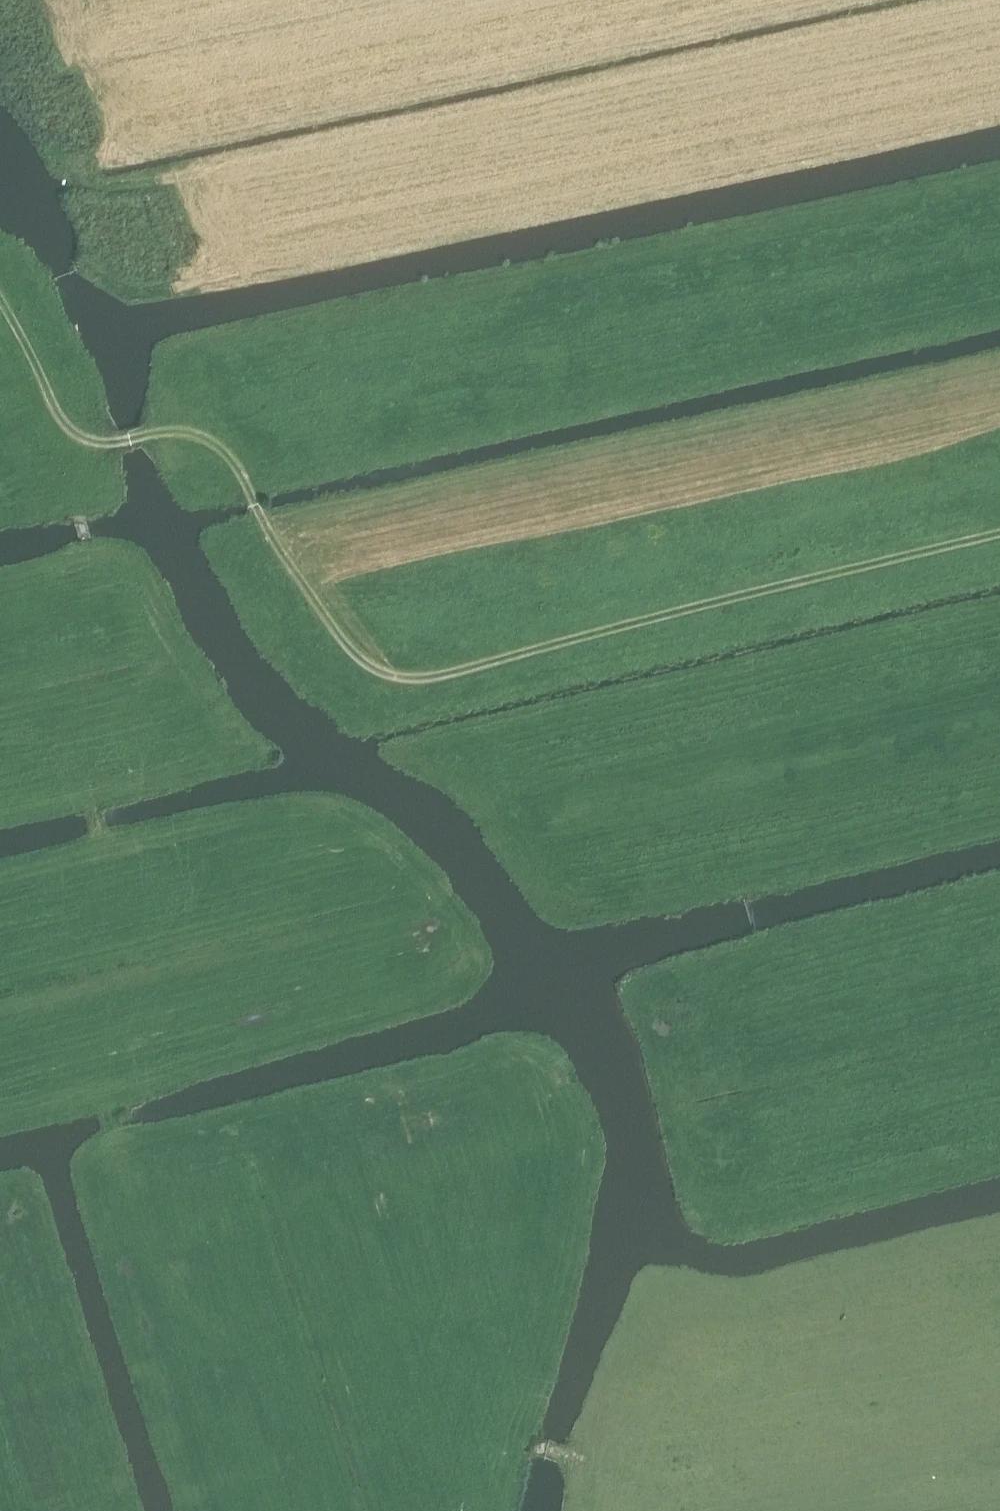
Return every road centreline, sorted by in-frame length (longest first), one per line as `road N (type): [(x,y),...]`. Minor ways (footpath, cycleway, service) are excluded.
road 1 (track): [(588,1510),(593,1462),(295,1378),(243,1355),(195,1314),(153,1252),(90,1074),(105,838),(95,803),(88,552),(76,505),(80,440)]
road 2 (track): [(115,441),(180,431),(228,456),(351,652),(386,673),(414,677),(999,534)]
road 3 (track): [(115,441),(80,440),(0,306)]

